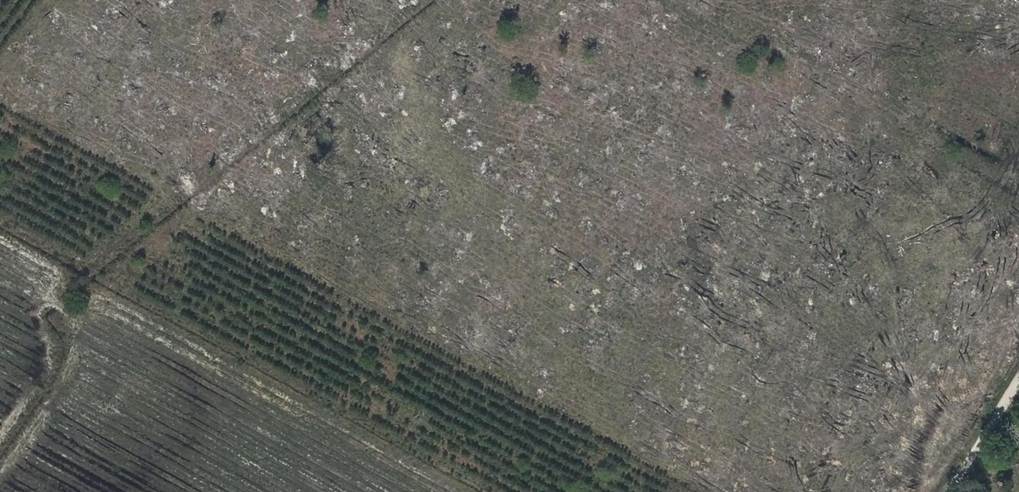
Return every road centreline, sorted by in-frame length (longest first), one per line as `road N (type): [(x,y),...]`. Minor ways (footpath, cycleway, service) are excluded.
road 1 (track): [(1018,378),(949,491)]

